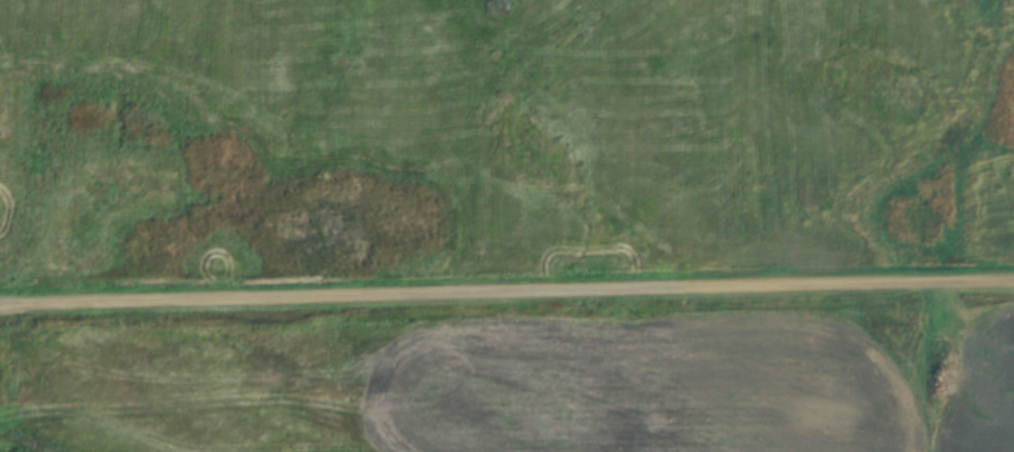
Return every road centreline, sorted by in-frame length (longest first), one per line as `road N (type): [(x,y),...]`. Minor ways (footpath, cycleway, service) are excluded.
road 1 (residential): [(1013,289),(0,310)]

